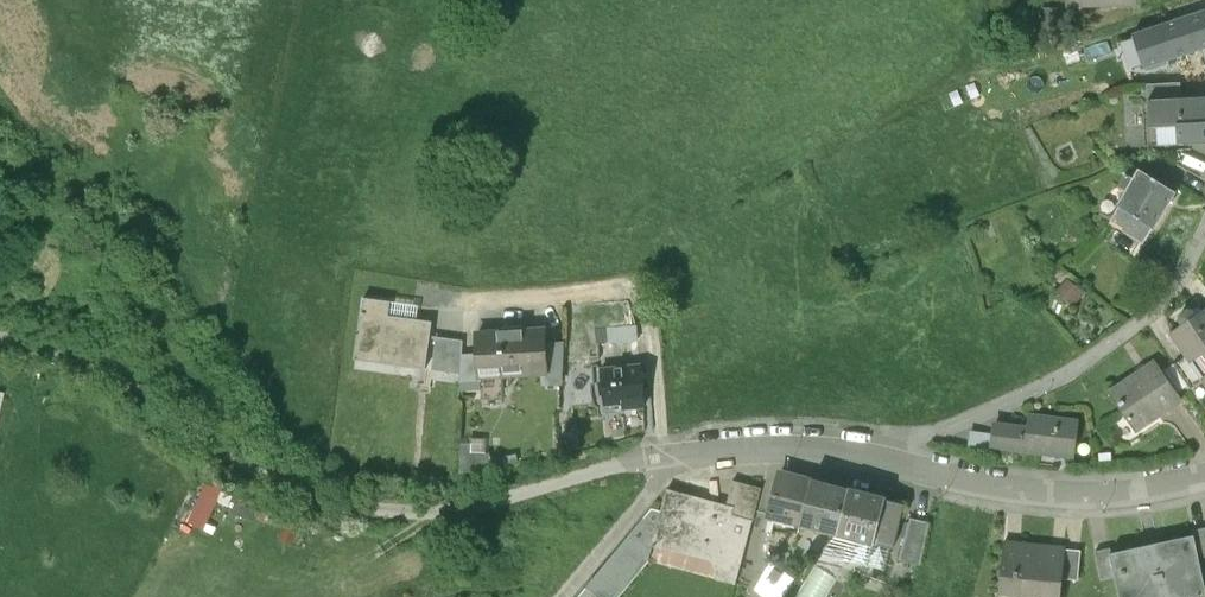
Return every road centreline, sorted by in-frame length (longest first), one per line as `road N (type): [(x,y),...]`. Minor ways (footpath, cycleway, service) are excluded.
road 1 (residential): [(907,464),(783,450),(667,454),(434,516),(342,505),(231,449),(93,363),(0,338)]
road 2 (residential): [(1204,227),(1171,294),(1140,323),(1062,378),(923,438),(907,464)]
road 3 (residential): [(1204,475),(1122,494),(999,486),(907,464)]
road 4 (track): [(667,454),(654,491),(563,596)]

